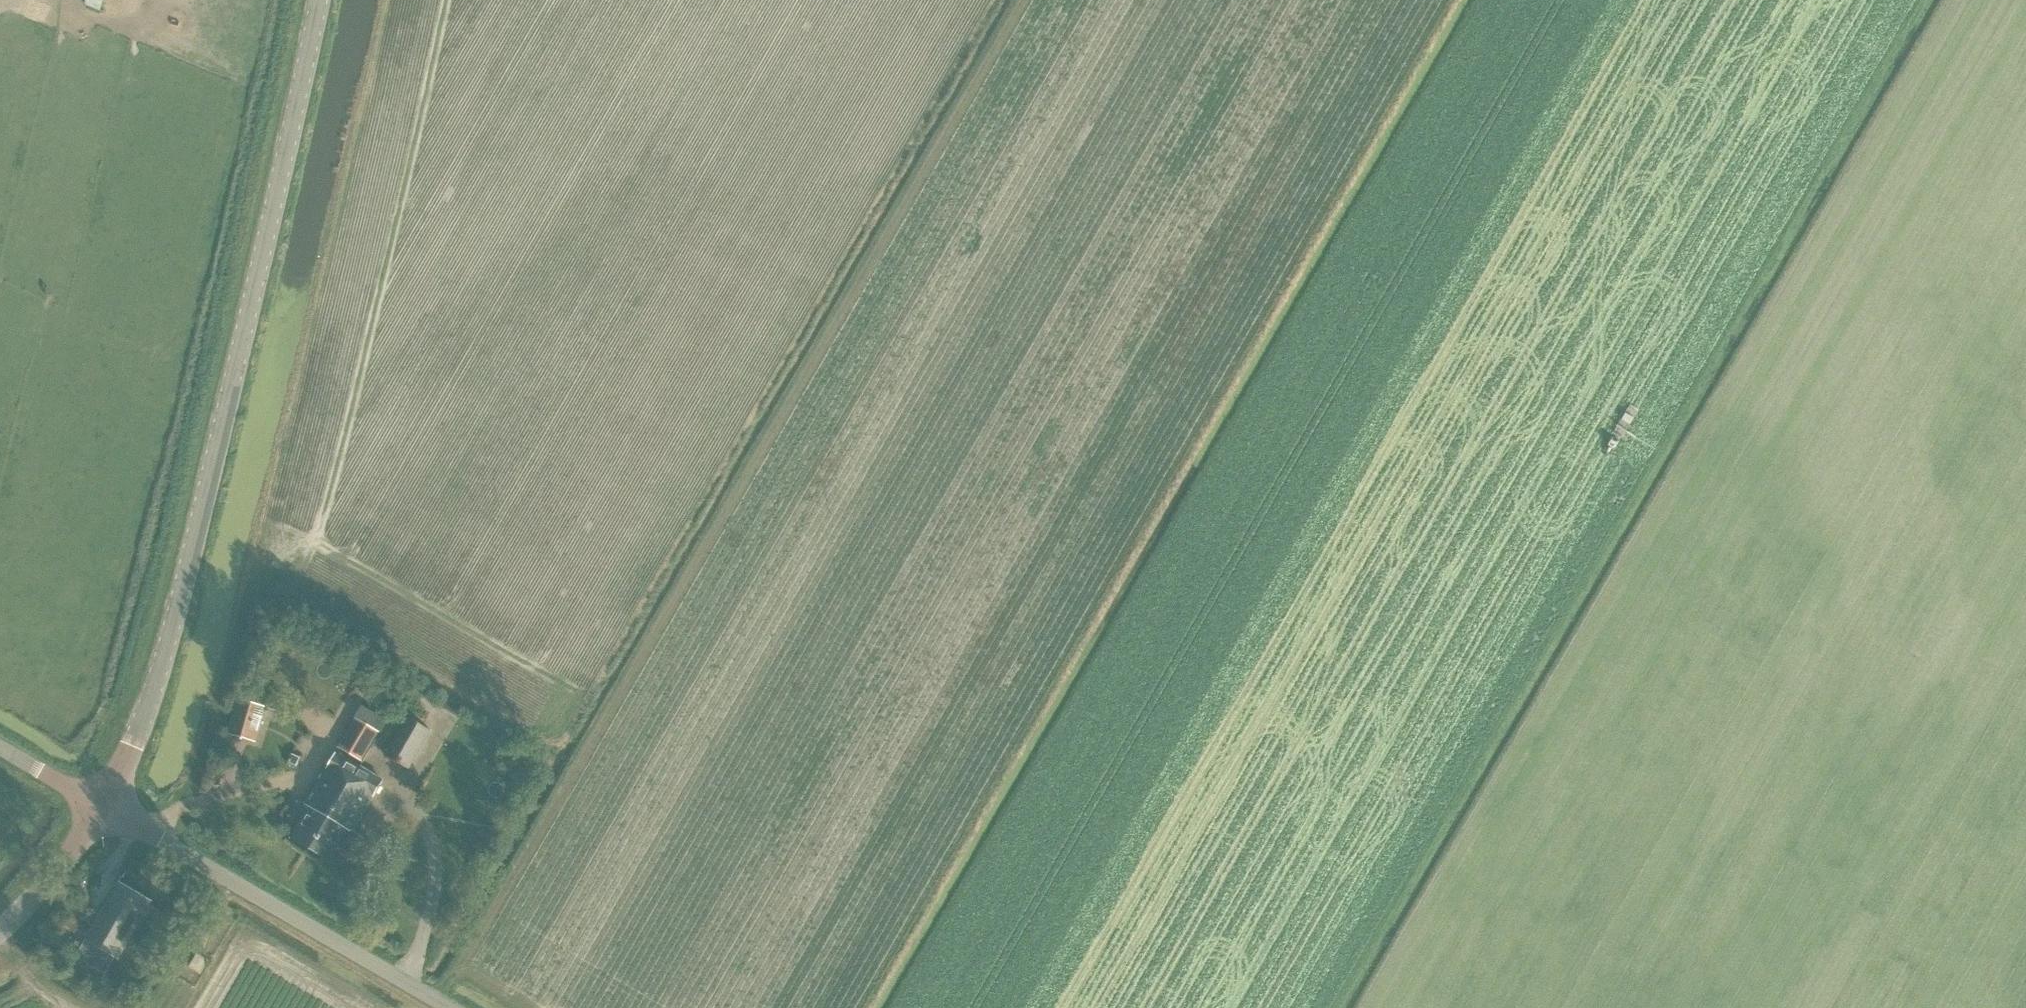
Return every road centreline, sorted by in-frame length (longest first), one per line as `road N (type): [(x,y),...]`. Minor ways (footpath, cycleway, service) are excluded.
road 1 (unclassified): [(101,804),(136,736),(179,600),(318,0)]
road 2 (unclassified): [(449,1007),(101,804)]
road 3 (unclassified): [(0,929),(59,870),(101,804)]

